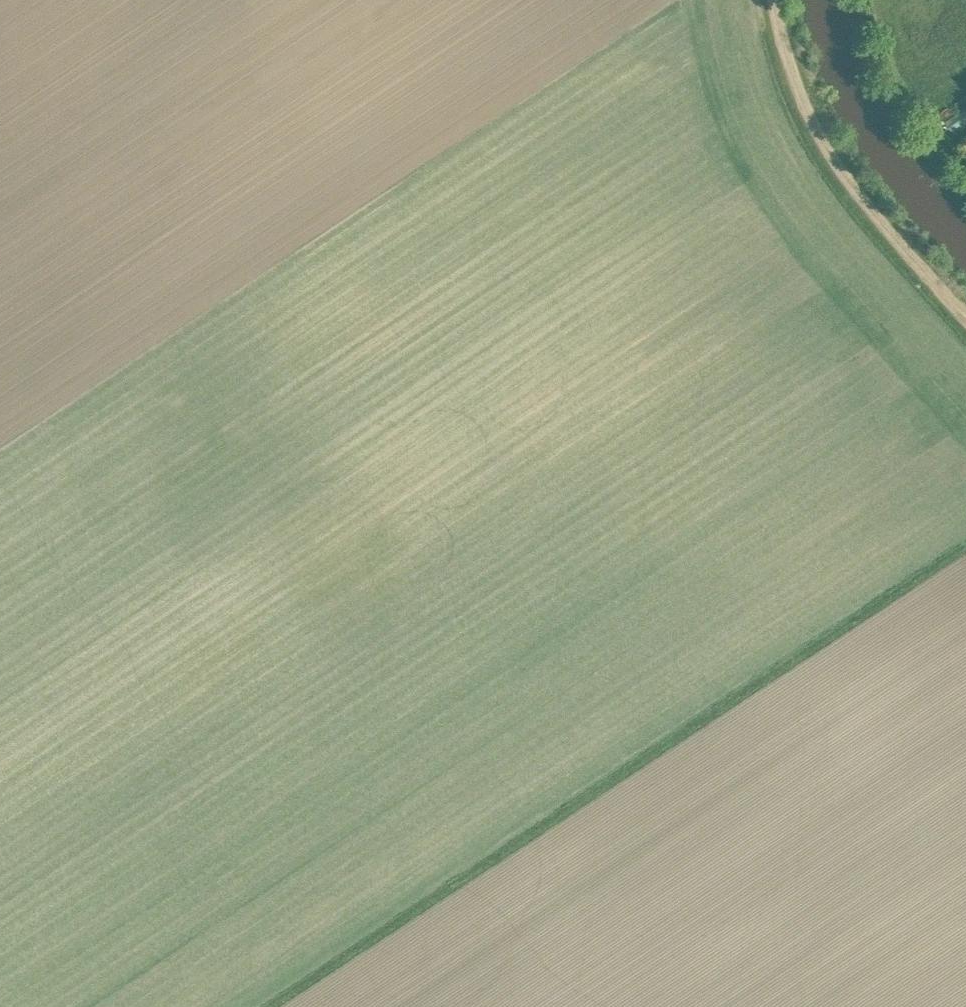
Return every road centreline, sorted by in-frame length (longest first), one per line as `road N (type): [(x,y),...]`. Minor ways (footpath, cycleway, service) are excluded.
road 1 (track): [(965,314),(829,148),(790,59),(778,0)]

